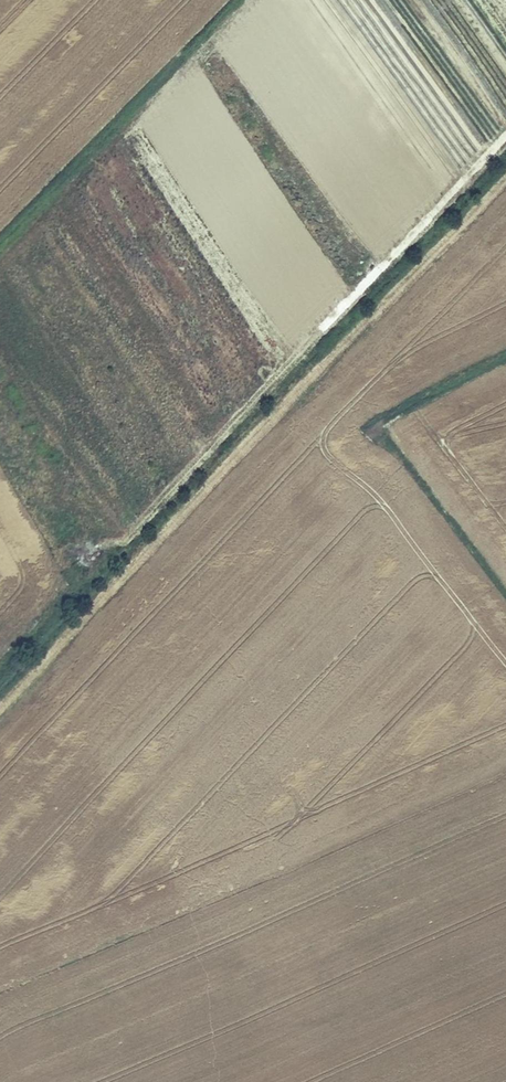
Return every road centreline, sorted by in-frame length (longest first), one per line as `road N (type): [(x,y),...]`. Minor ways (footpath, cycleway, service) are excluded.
road 1 (track): [(505,139),(133,531)]

